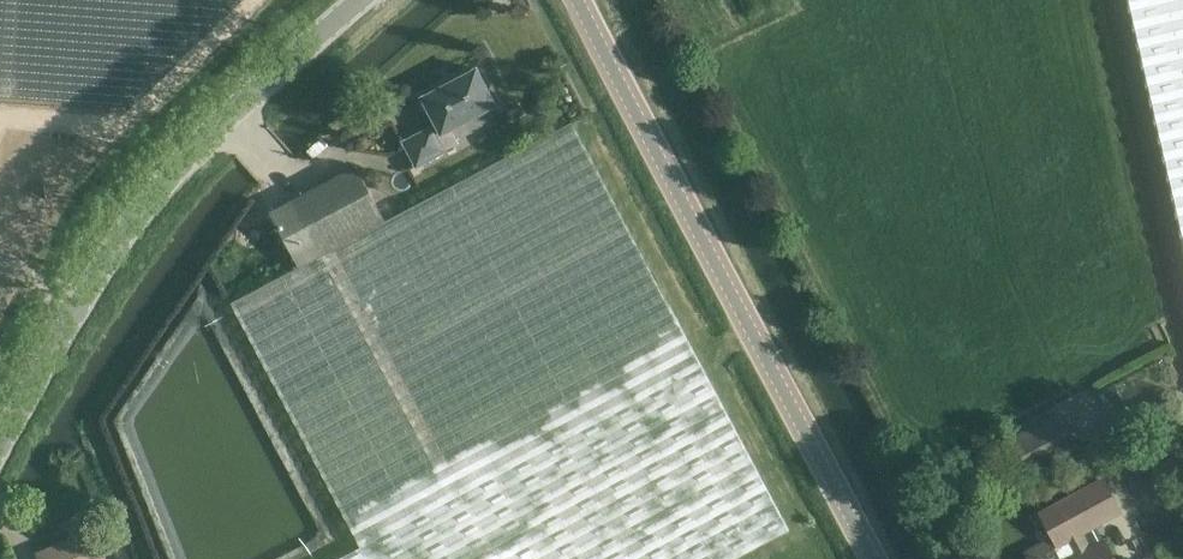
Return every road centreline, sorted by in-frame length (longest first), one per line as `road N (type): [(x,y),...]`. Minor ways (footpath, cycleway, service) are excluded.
road 1 (tertiary): [(877,558),(582,0)]
road 2 (unclassified): [(0,446),(85,297),(180,161),(356,0)]

